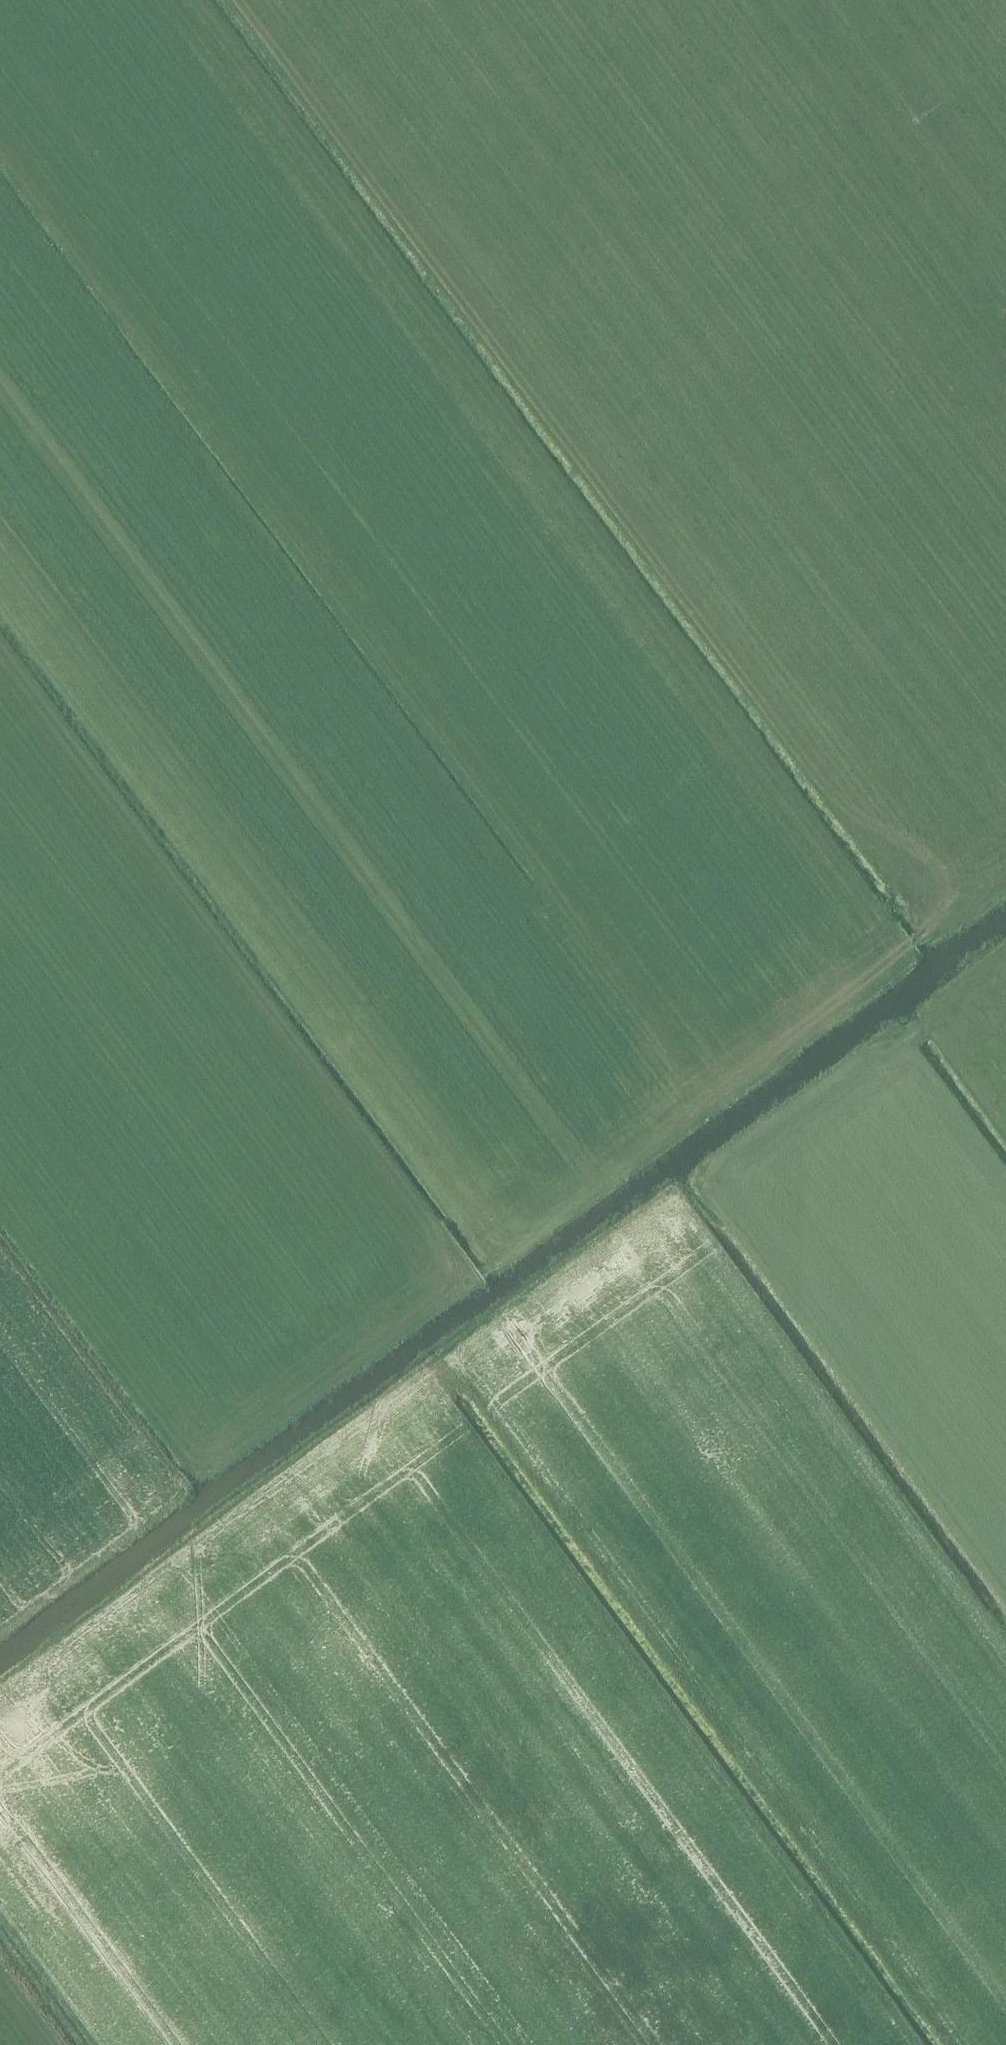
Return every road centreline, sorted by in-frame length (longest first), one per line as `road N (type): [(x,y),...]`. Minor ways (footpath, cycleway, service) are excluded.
road 1 (track): [(0,1622),(191,1476)]

